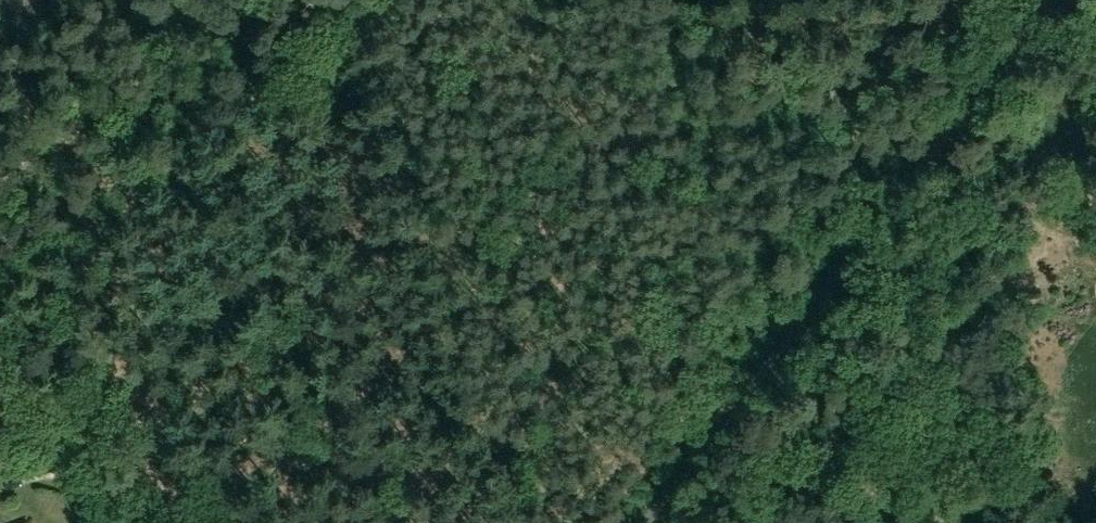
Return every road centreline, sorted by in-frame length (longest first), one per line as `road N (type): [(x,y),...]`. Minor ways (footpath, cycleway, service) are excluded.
road 1 (track): [(136,522),(51,251),(303,68),(371,0)]
road 2 (track): [(397,522),(400,458),(371,271),(281,0)]

